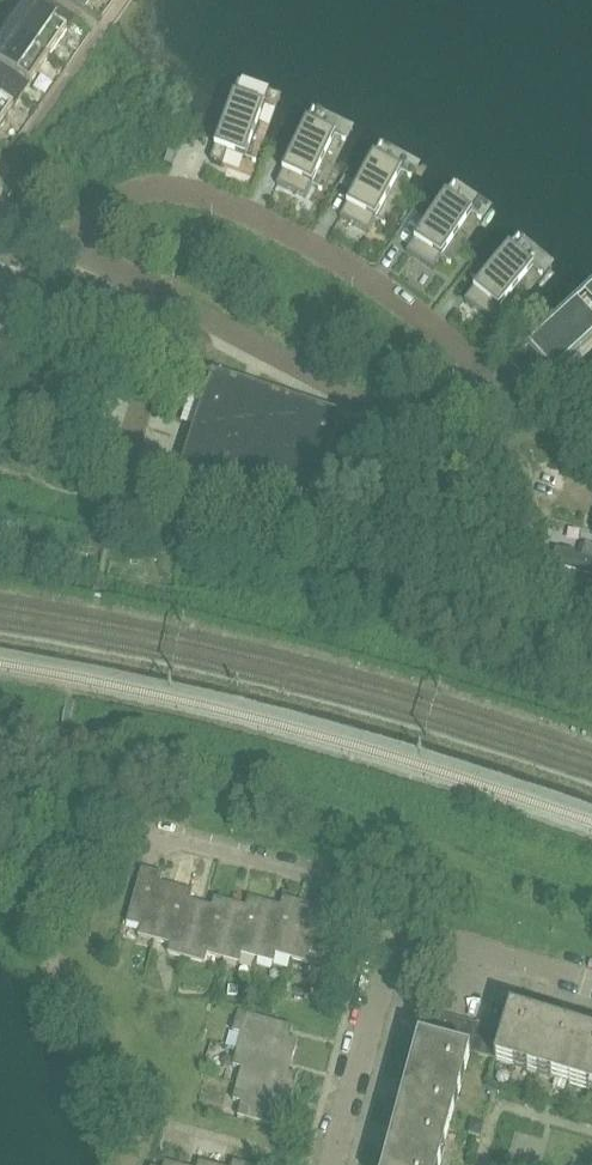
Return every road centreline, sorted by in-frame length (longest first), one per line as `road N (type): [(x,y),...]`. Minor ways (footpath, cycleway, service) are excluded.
road 1 (residential): [(429,435),(461,378),(452,337),(421,310),(260,223),(185,196),(155,196),(63,247)]
road 2 (residential): [(391,937),(346,887),(1,792)]
road 3 (residential): [(429,435),(63,247)]
road 4 (residential): [(327,1164),(391,937)]
road 5 (residential): [(591,980),(427,930),(391,937)]

